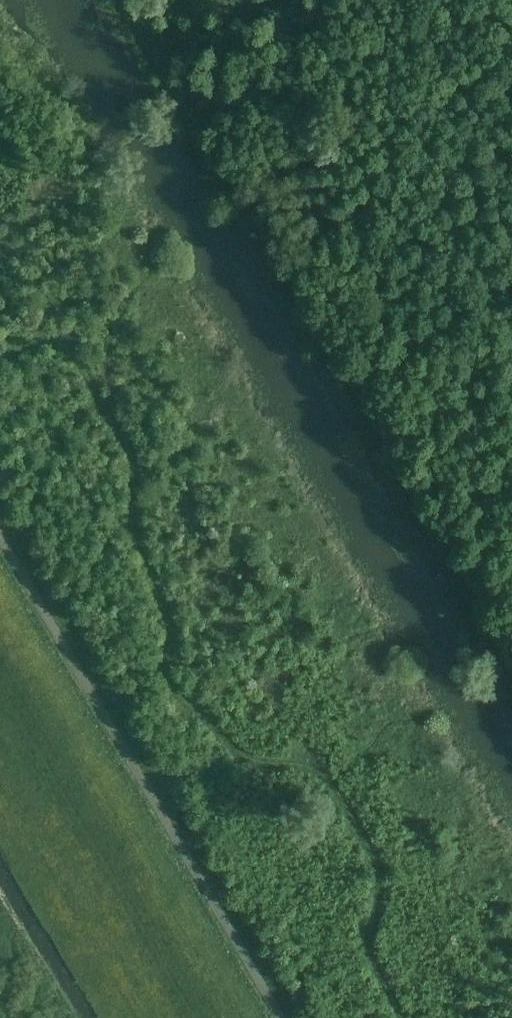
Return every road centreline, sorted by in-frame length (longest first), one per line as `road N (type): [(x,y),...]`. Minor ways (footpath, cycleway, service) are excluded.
road 1 (track): [(511,668),(124,0)]

